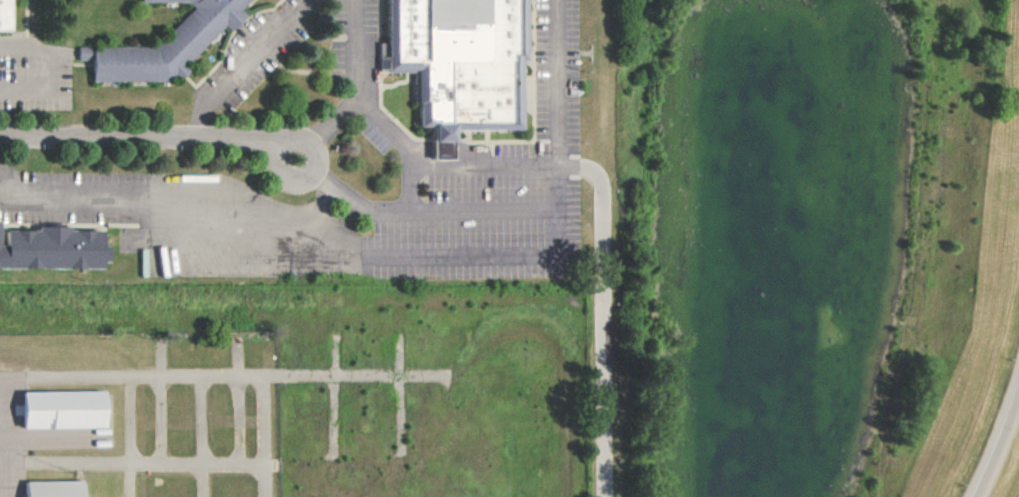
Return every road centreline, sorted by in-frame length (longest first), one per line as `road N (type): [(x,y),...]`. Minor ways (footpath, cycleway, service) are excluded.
road 1 (residential): [(606,496),(603,179),(573,166)]
road 2 (residential): [(0,135),(257,136),(298,162)]

